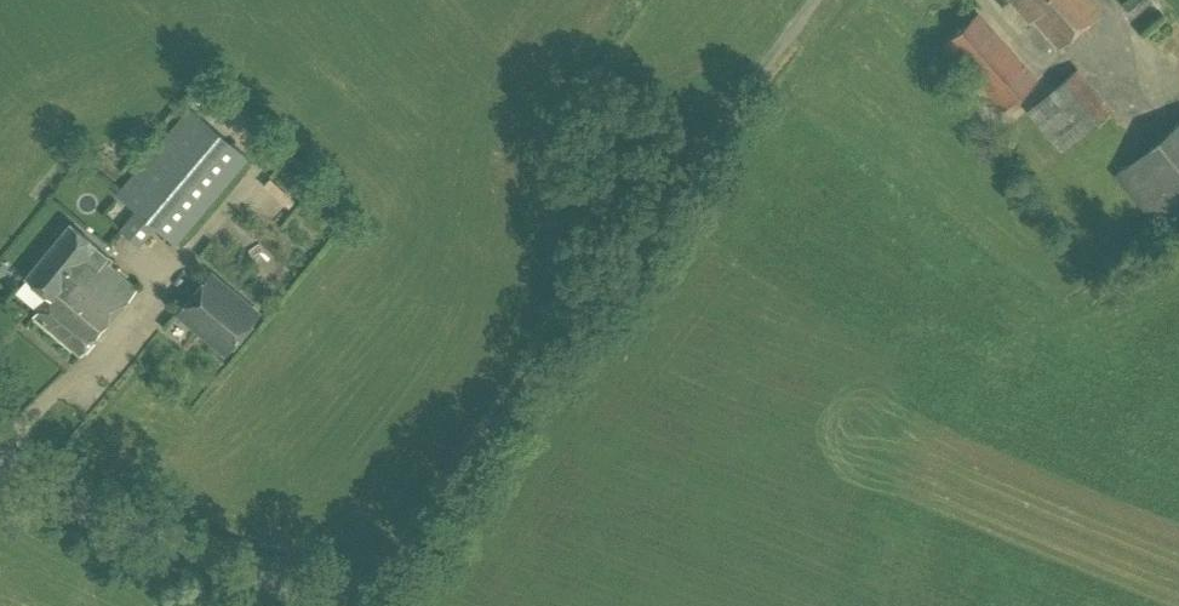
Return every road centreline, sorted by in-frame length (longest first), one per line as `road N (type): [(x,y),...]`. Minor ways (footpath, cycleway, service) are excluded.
road 1 (unclassified): [(320,605),(0,472)]

